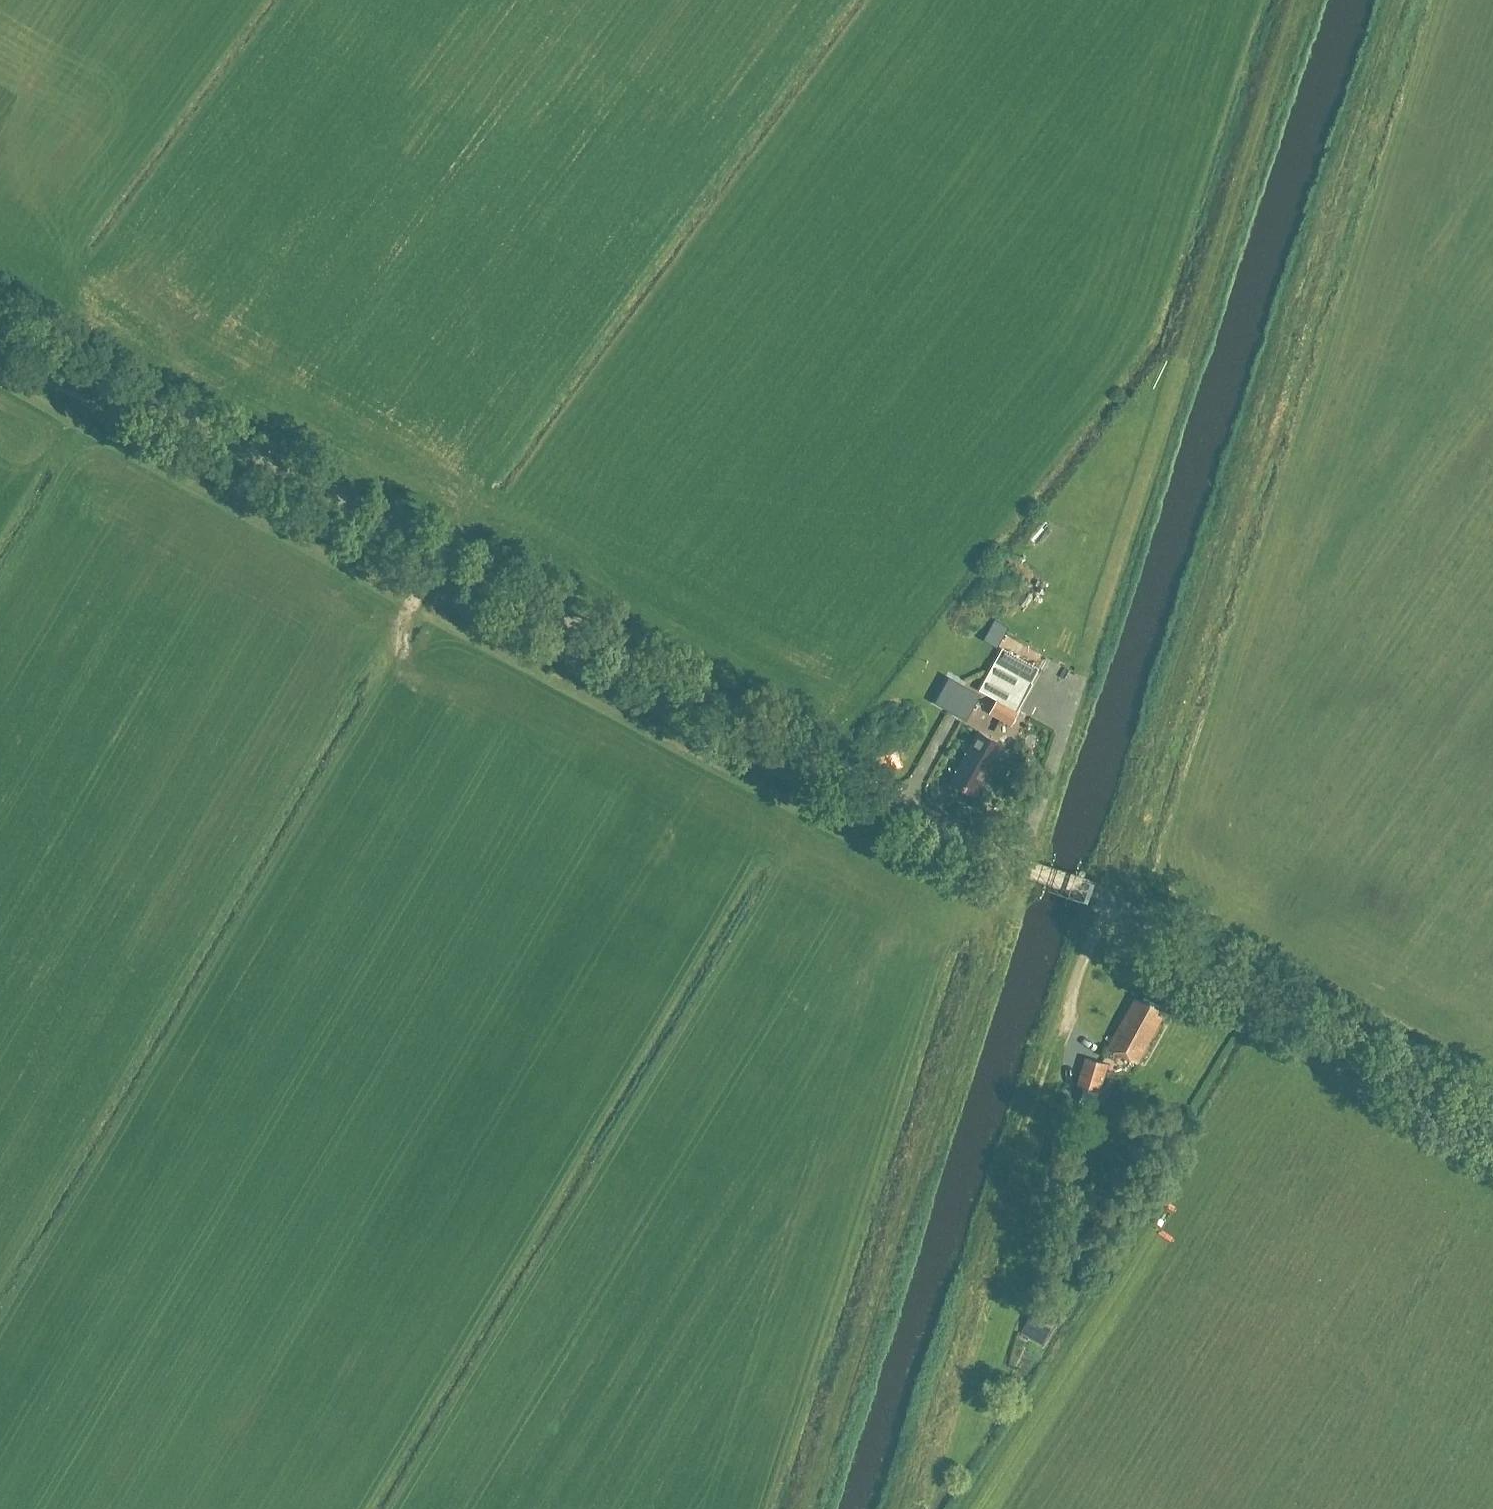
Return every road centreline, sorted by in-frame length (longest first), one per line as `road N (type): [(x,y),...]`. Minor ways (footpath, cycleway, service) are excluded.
road 1 (unclassified): [(1492,1115),(1169,942),(1117,901),(1022,867),(0,316)]
road 2 (track): [(1022,867),(811,1508)]

